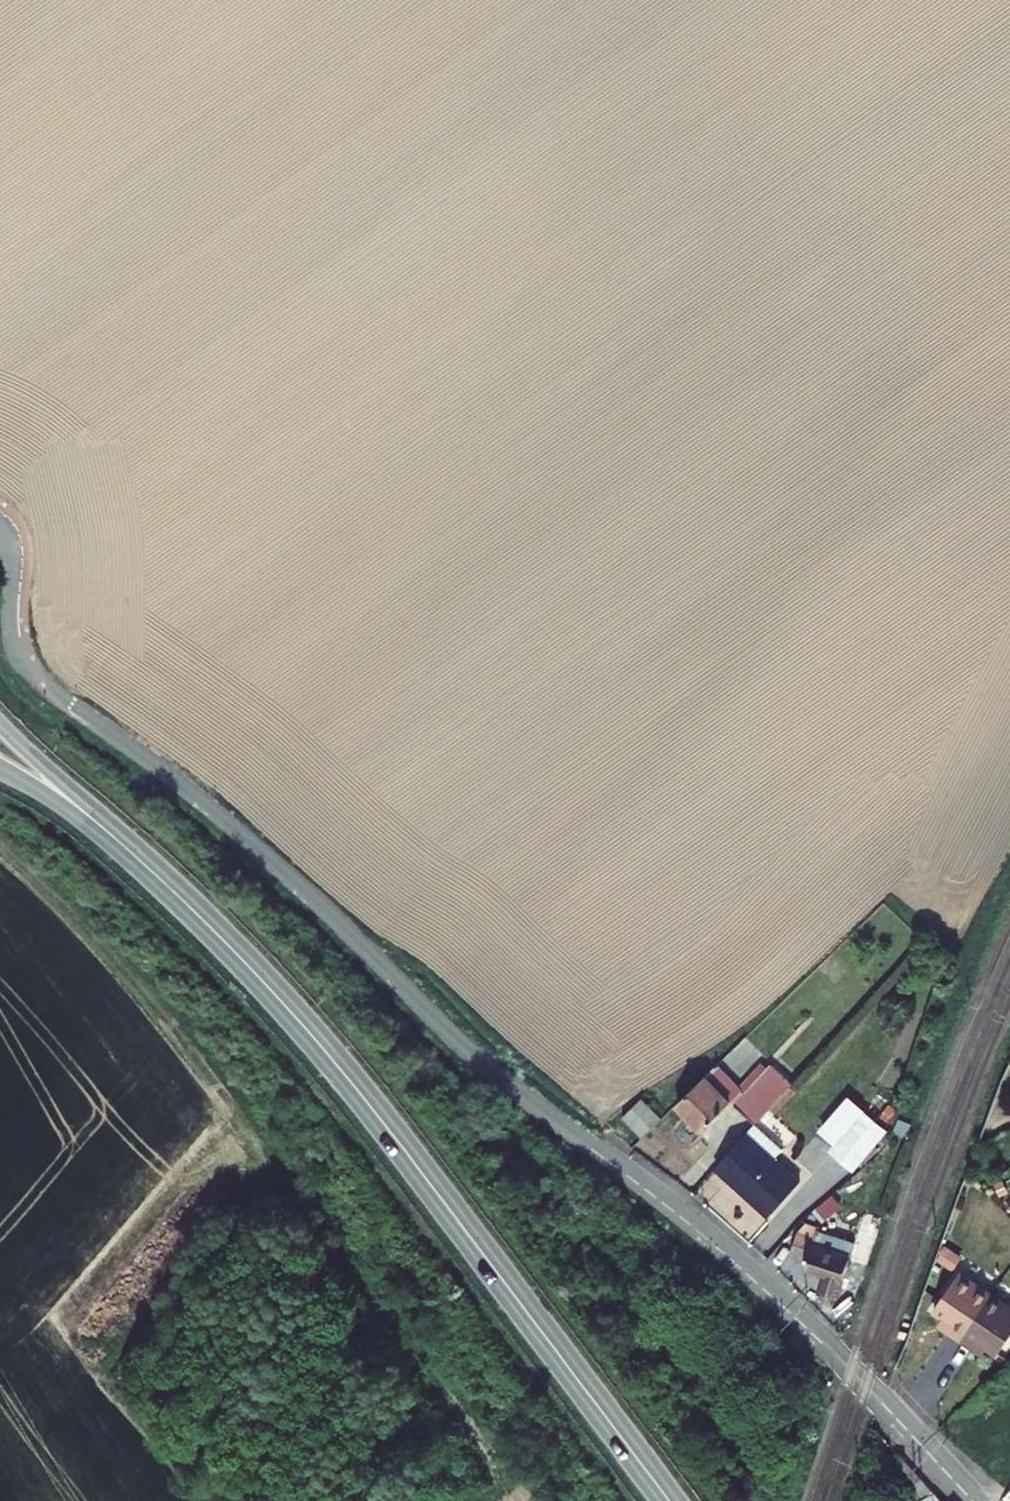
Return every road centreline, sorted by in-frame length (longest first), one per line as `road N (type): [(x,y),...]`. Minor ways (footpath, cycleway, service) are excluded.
road 1 (unclassified): [(852,1371),(702,1233),(477,1063),(219,820),(24,665),(14,635),(15,559),(0,525)]
road 2 (tertiary): [(106,828),(221,934),(344,1069),(670,1500)]
road 3 (residential): [(975,1500),(852,1371)]
road 4 (tertiary): [(106,828),(0,723)]
road 5 (tertiary): [(0,767),(106,828)]

